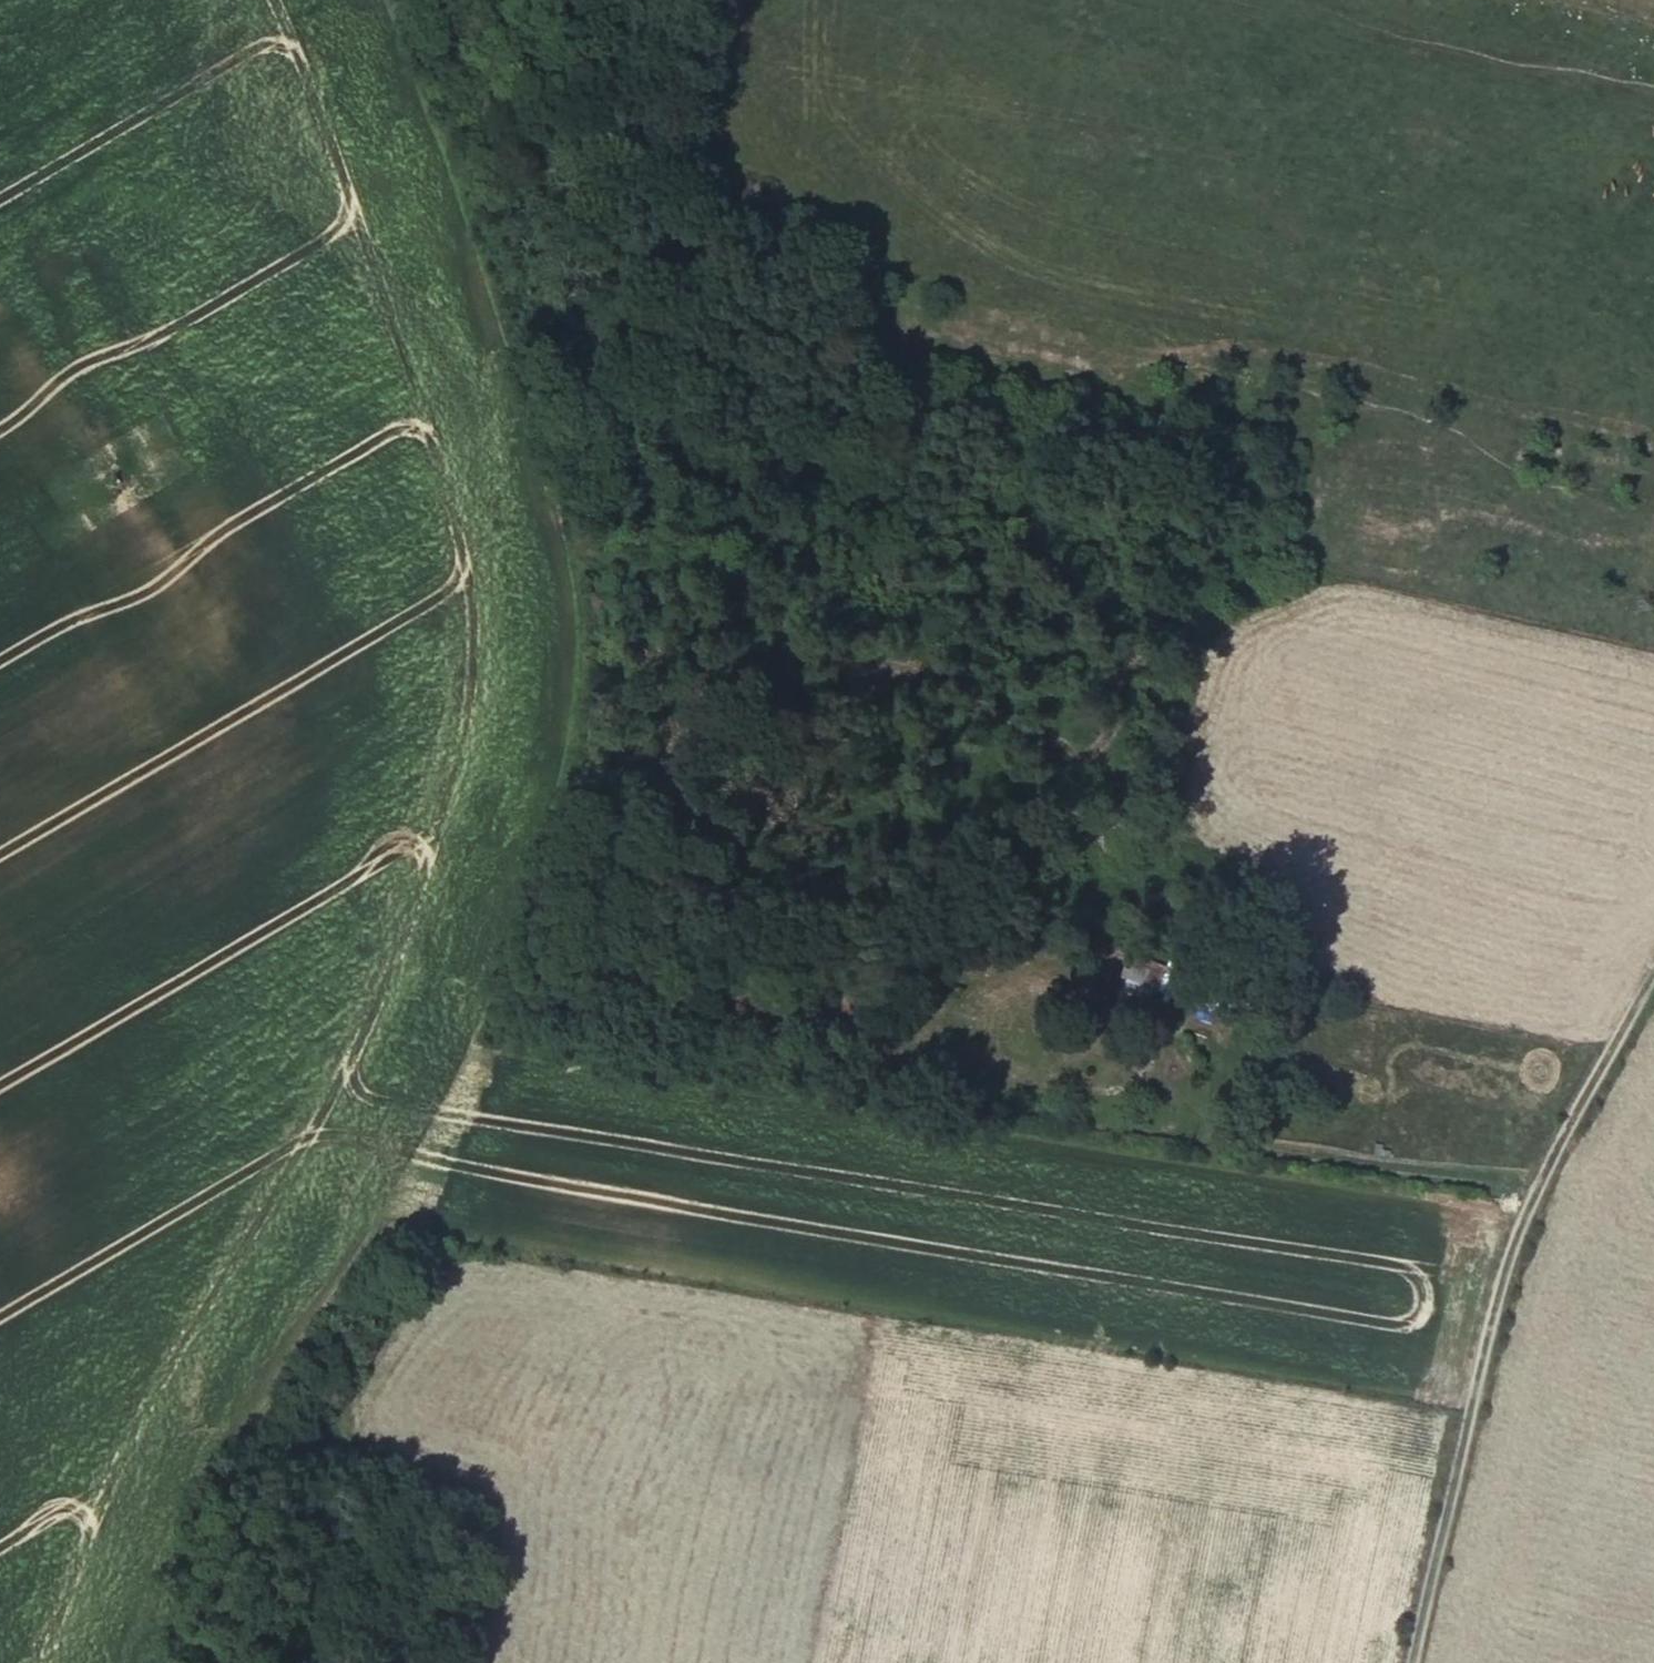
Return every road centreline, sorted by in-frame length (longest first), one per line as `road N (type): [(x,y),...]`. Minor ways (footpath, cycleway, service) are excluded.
road 1 (track): [(1415,1662),(1450,1482),(1514,1234),(1546,1163),(1653,984)]

